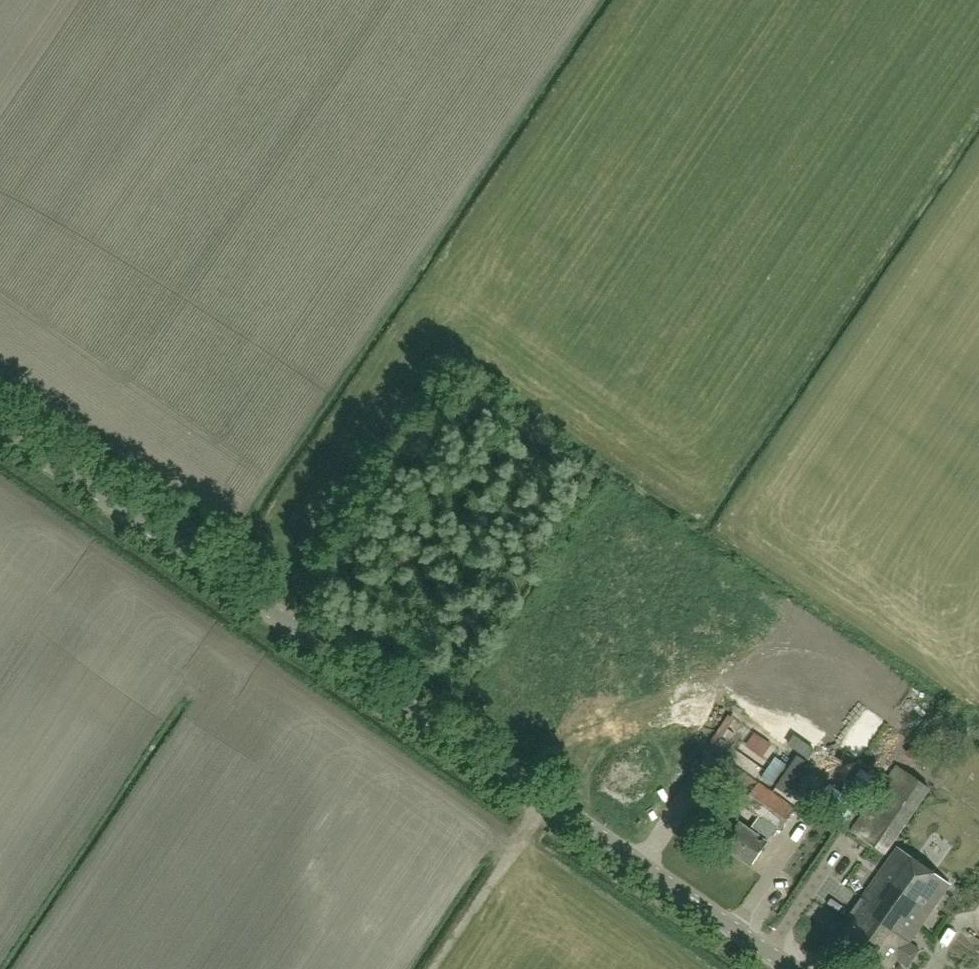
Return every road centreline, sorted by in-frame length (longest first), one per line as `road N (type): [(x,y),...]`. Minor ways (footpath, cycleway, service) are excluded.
road 1 (unclassified): [(792,968),(0,428)]

